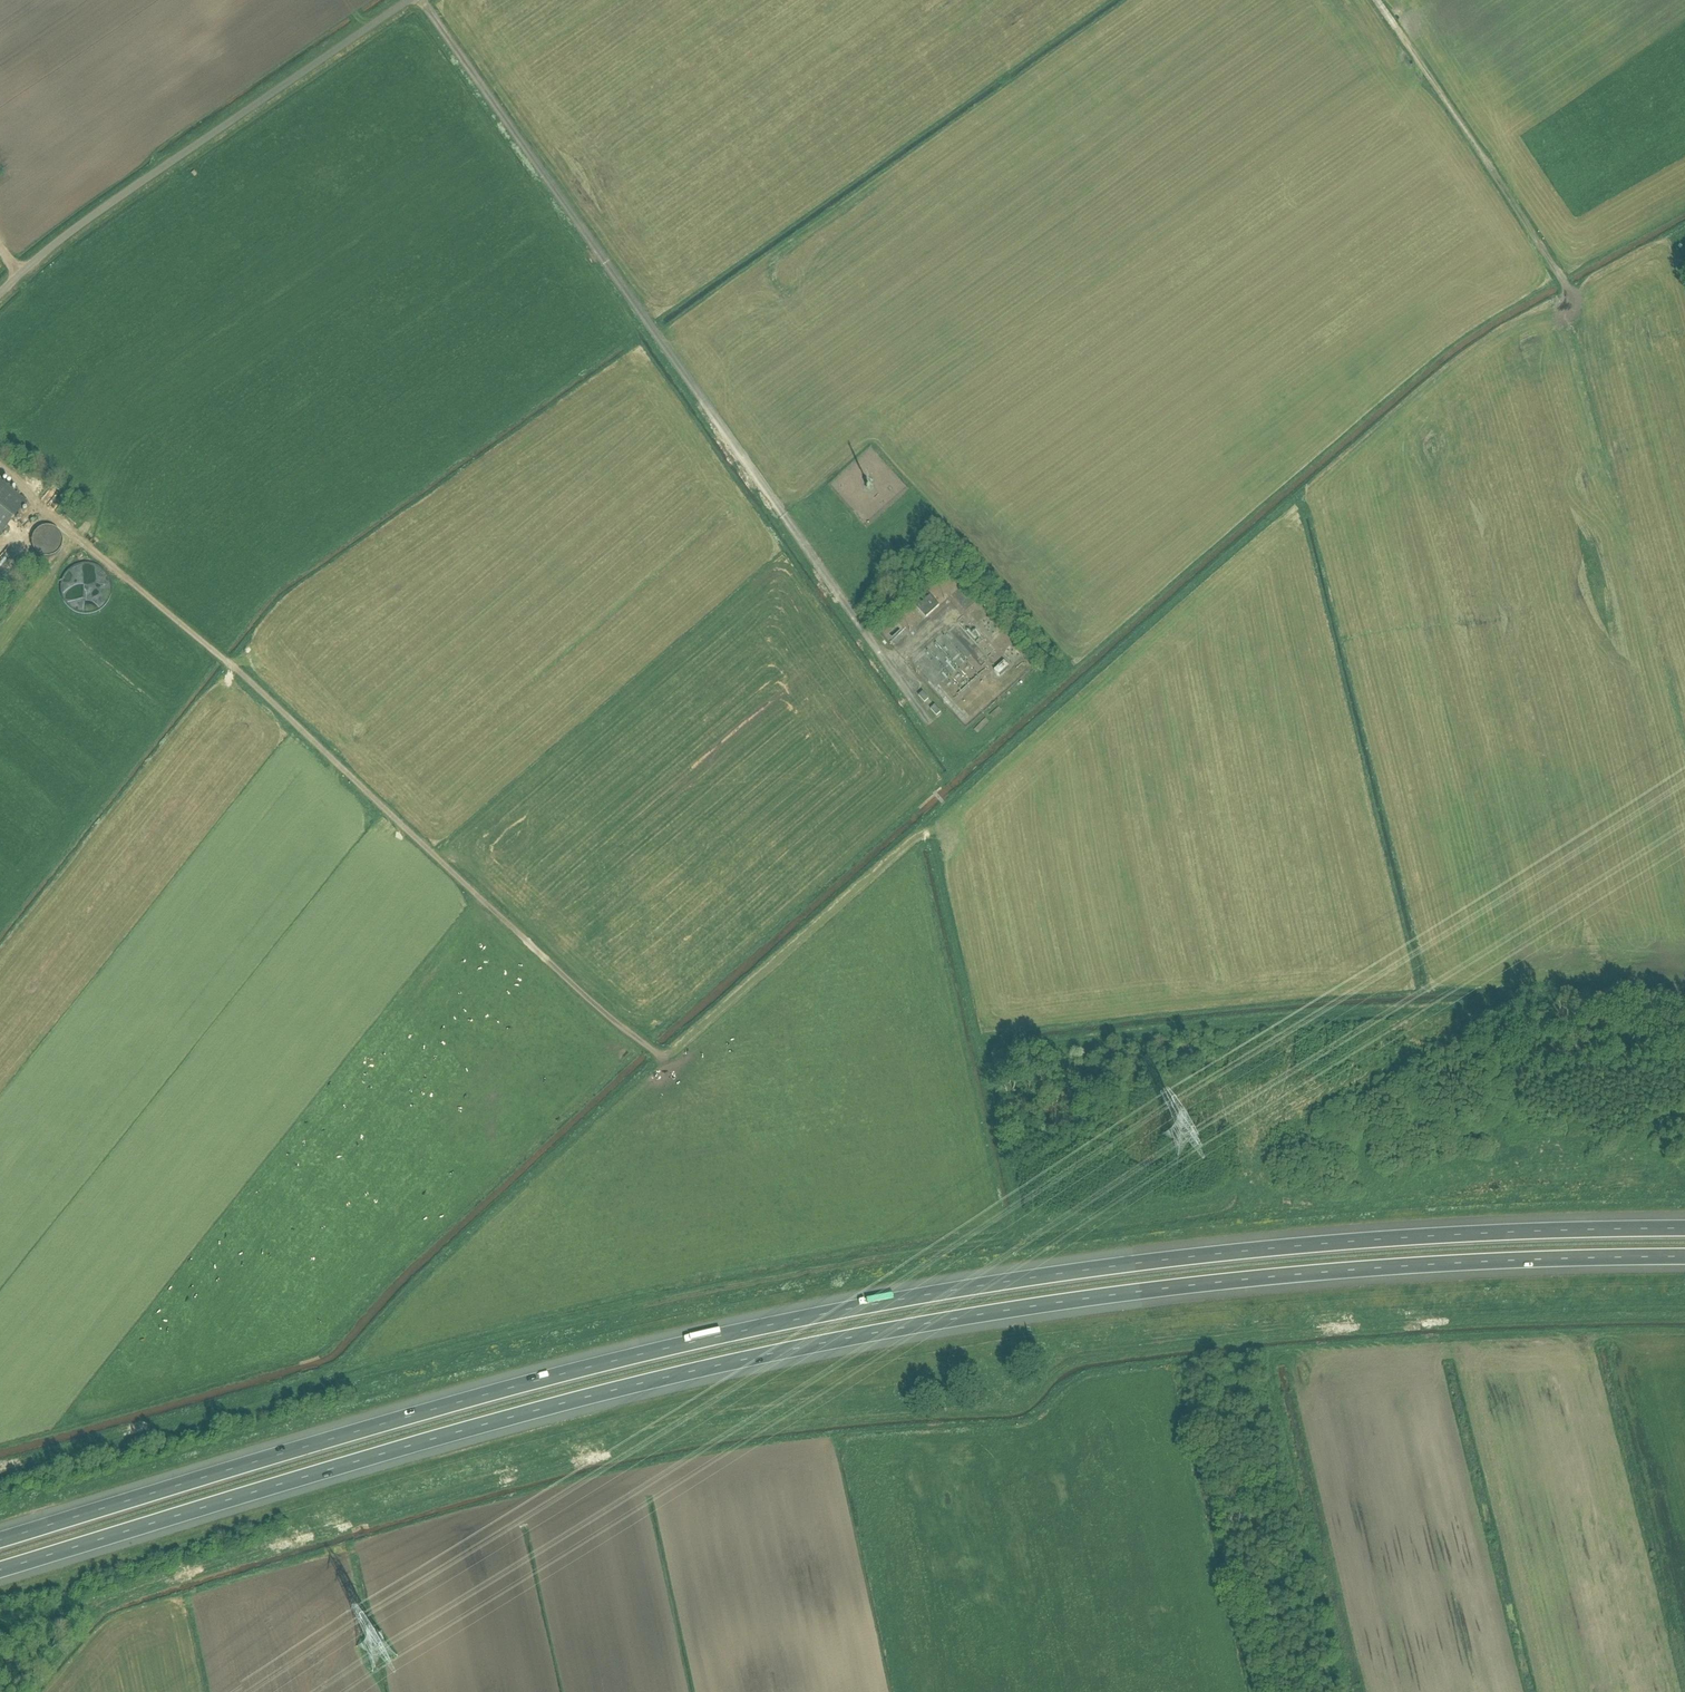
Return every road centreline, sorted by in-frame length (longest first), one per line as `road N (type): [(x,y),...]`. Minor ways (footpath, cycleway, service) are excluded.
road 1 (motorway): [(0,1569),(537,1411),(927,1324),(1296,1275),(1684,1257)]
road 2 (motorway): [(1684,1229),(1273,1249),(928,1295),(537,1381),(0,1539)]
road 3 (unclassified): [(0,294),(103,209),(411,0)]

